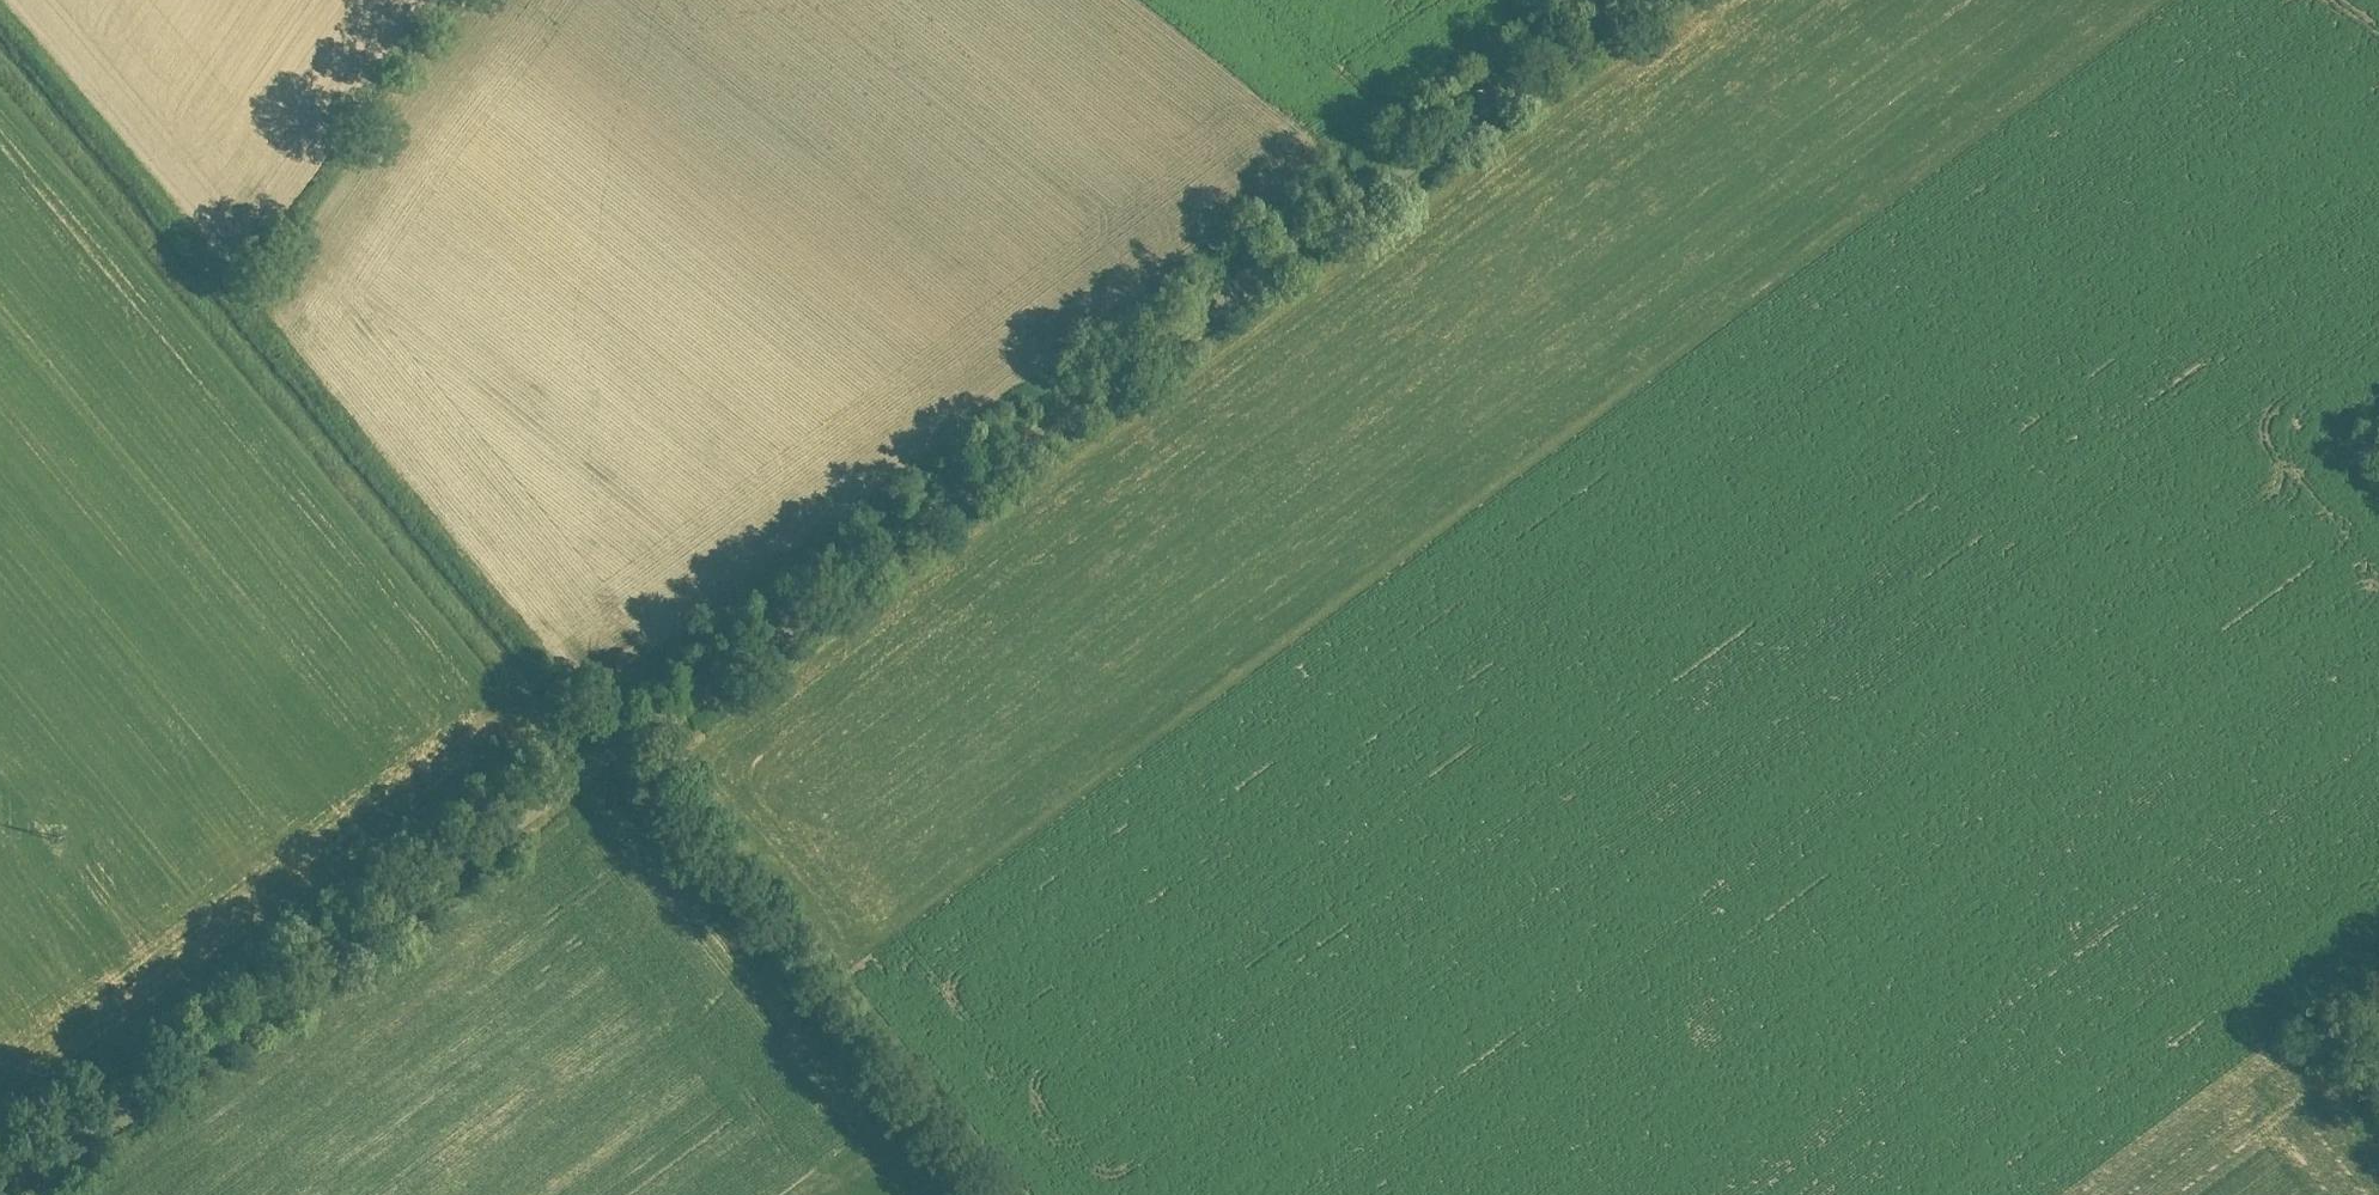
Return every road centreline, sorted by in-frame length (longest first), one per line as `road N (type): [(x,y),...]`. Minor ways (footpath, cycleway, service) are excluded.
road 1 (unclassified): [(19,1194),(1641,0)]

